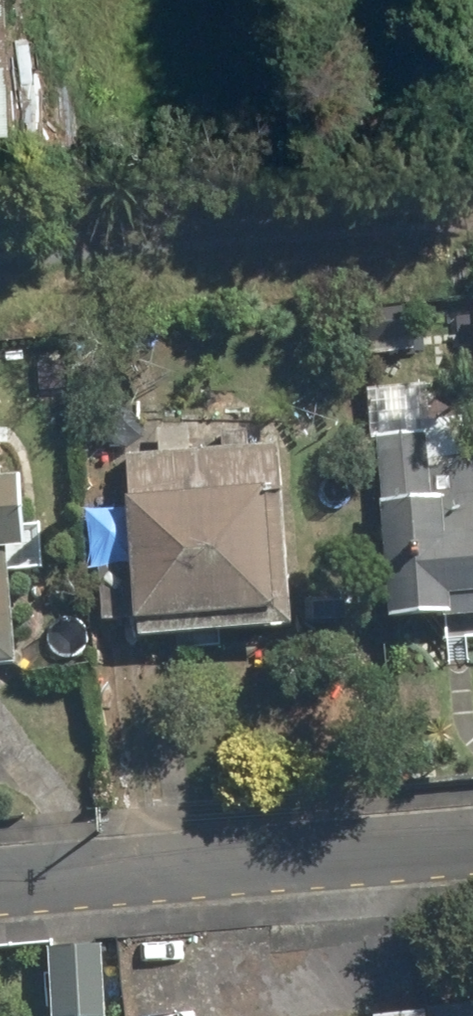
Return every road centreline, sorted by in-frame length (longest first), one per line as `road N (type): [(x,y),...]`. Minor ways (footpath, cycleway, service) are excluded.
road 1 (residential): [(0,885),(472,845)]

